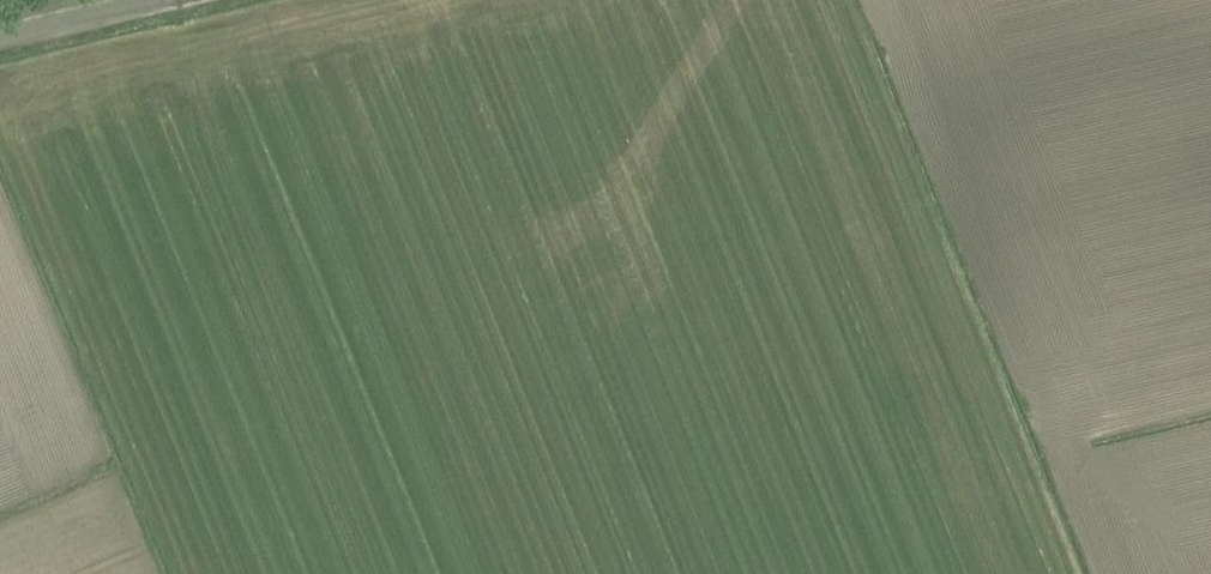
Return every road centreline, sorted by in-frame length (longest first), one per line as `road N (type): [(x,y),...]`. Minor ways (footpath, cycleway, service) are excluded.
road 1 (unclassified): [(0,41),(174,0)]

